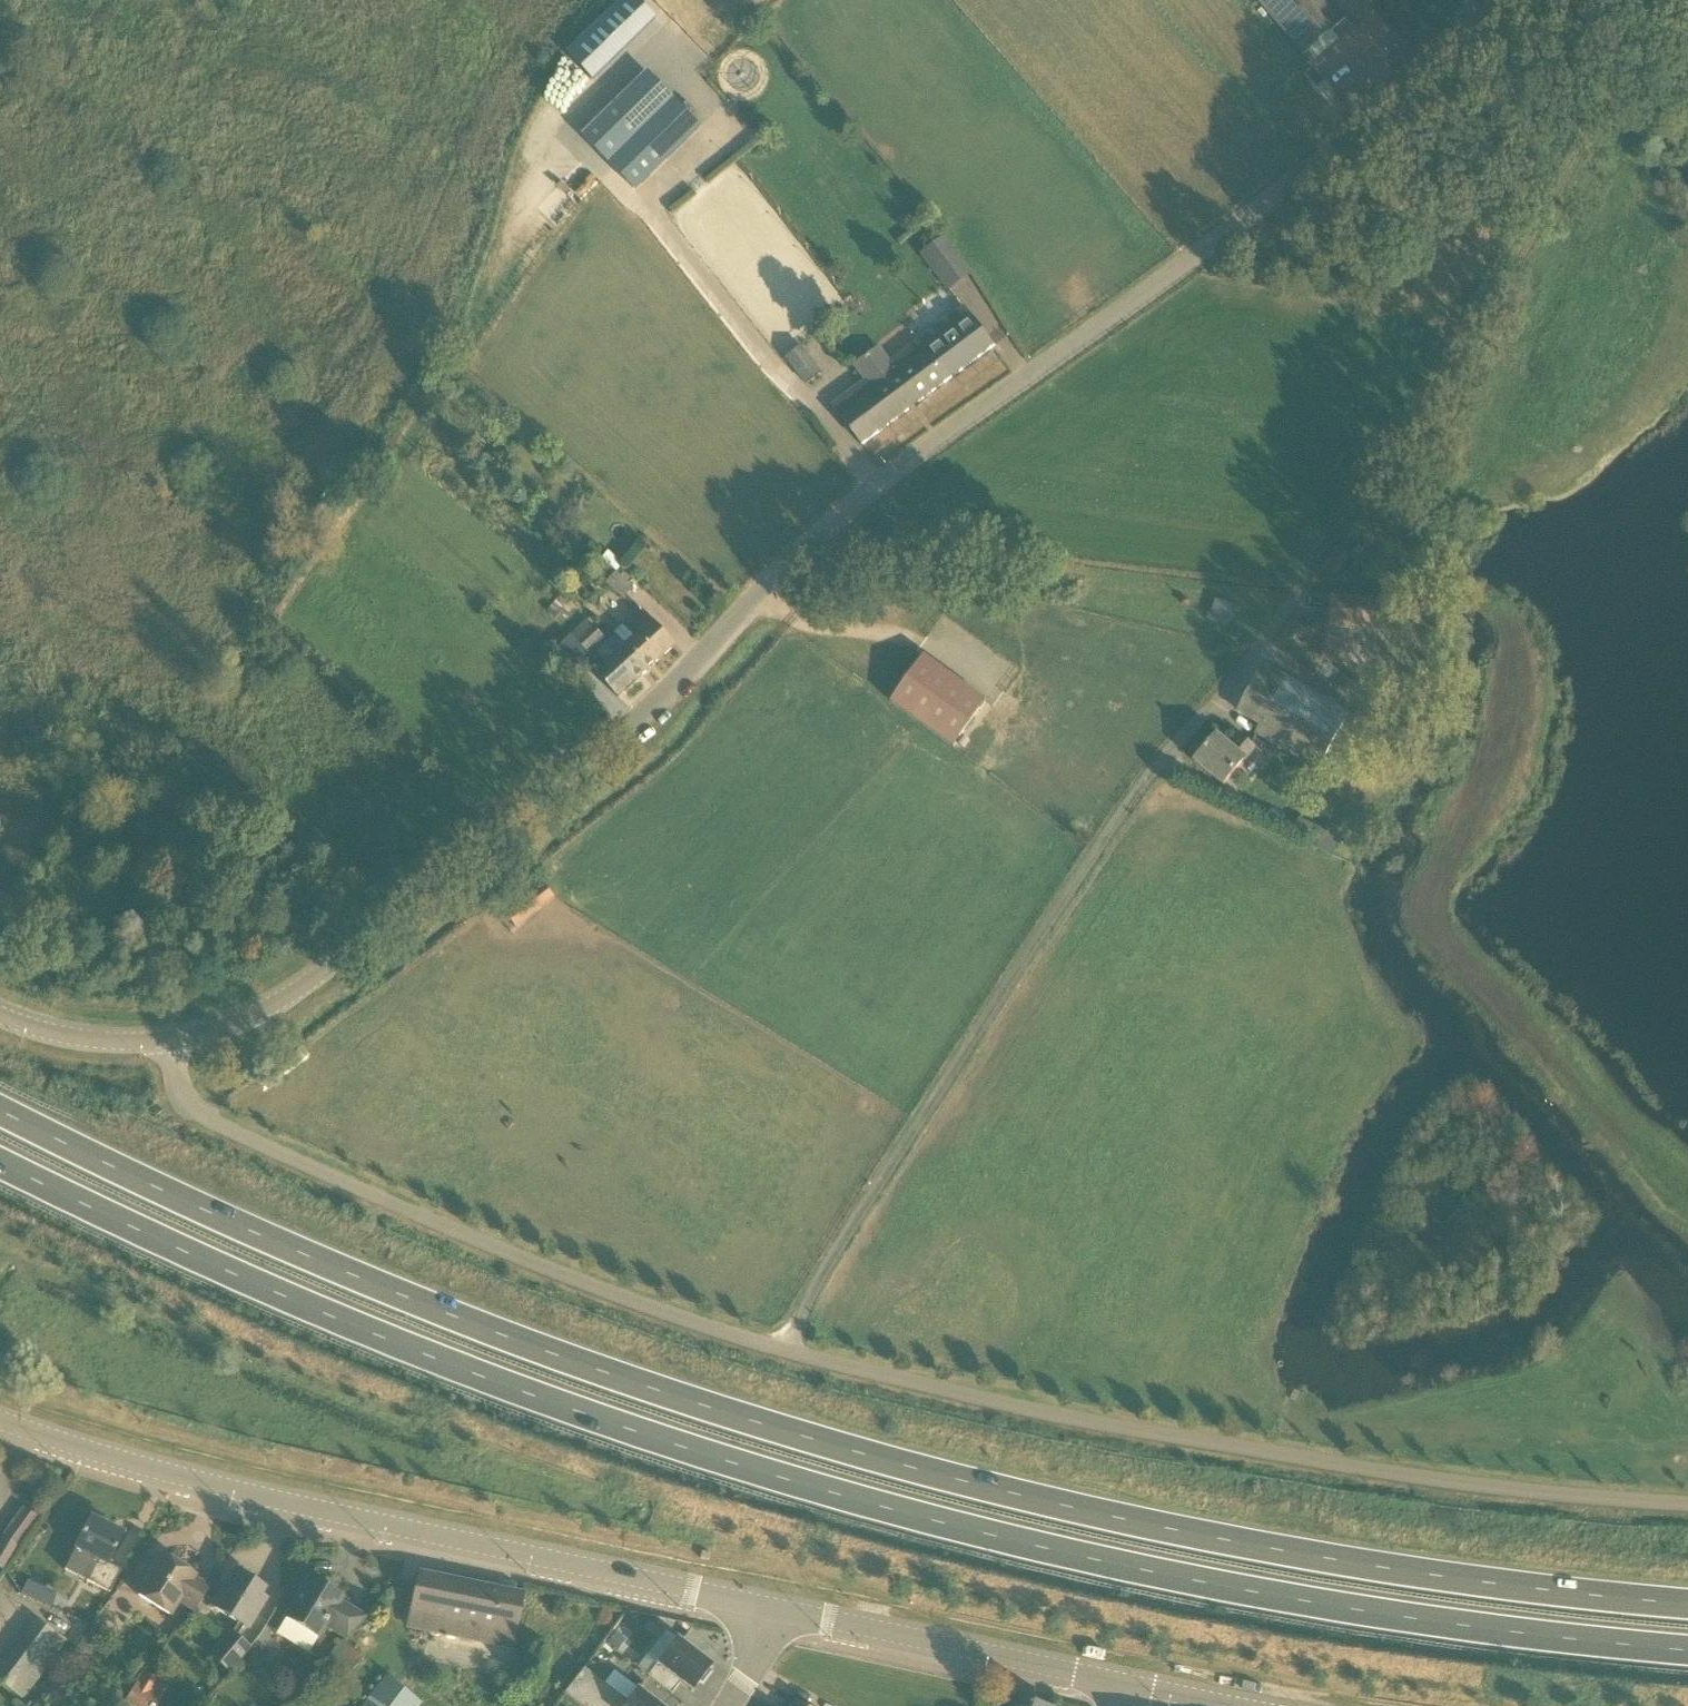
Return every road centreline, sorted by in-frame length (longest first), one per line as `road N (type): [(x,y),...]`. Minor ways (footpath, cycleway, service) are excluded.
road 1 (trunk): [(1687,1604),(1532,1591),(1209,1538),(730,1415),(403,1297),(0,1111)]
road 2 (trunk): [(0,1163),(378,1336),(627,1428),(888,1509),(1253,1592),(1687,1651)]
road 3 (tertiary): [(172,1041),(247,1021),(309,983),(614,741),(837,519),(1332,155),(1452,39),(1475,0)]
road 4 (unclassified): [(780,1354),(812,1284),(1085,851),(1298,576)]
road 5 (unclassified): [(780,1354),(1252,1453),(1687,1493)]
road 6 (tertiary): [(774,1606),(175,1473),(0,1420)]
road 7 (unclassified): [(172,1041),(176,1077),(191,1103),(226,1127),(603,1292),(780,1354)]
road 8 (track): [(1298,576),(1450,367),(1610,98),(1623,63),(1618,16)]
road 9 (tertiary): [(1119,1686),(774,1606)]
road 10 (tertiary): [(0,1015),(51,1034),(172,1041)]
road 11 (track): [(1452,39),(1618,16)]

